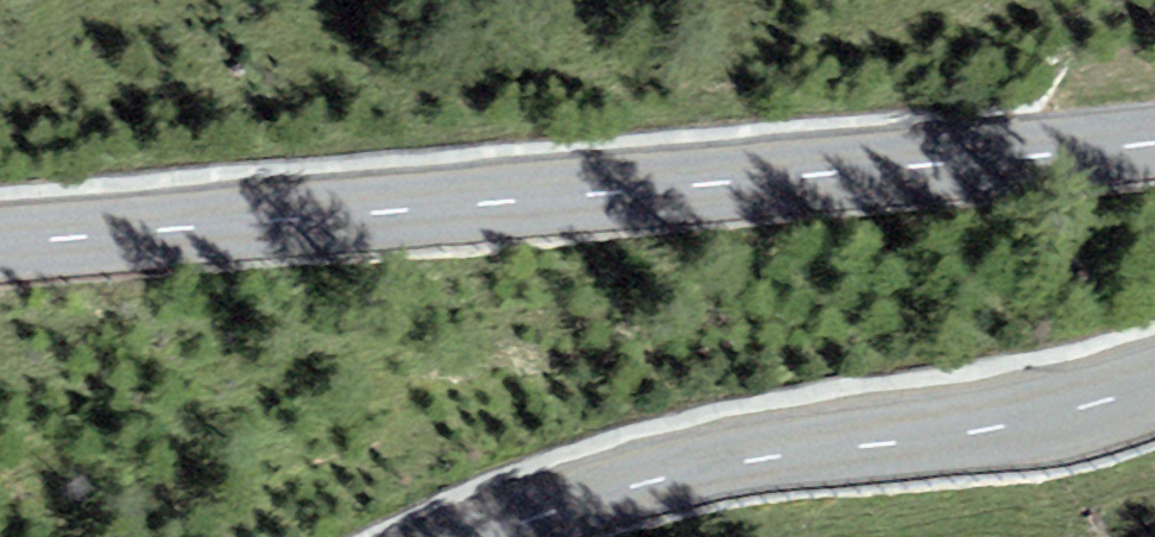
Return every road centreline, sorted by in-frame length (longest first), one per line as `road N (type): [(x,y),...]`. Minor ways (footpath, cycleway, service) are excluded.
road 1 (secondary): [(0,242),(1154,143)]
road 2 (secondary): [(1154,386),(989,427),(642,482),(485,536)]

